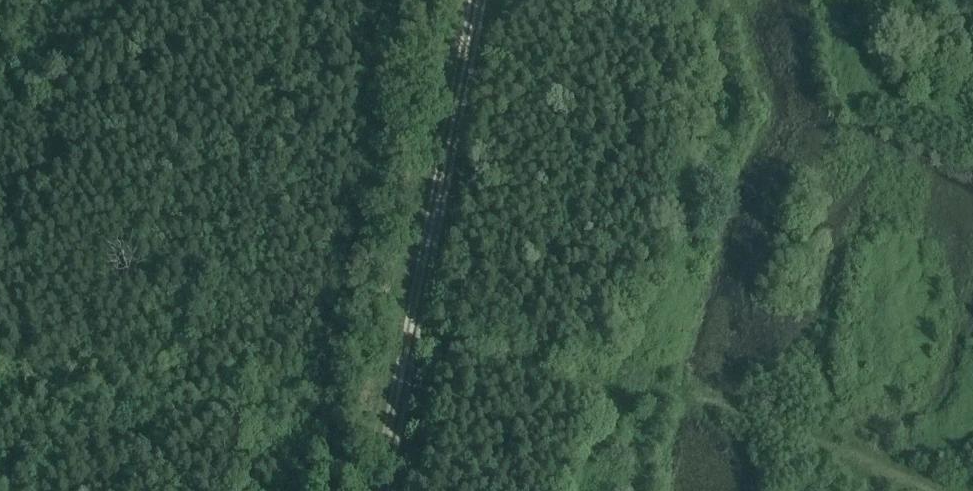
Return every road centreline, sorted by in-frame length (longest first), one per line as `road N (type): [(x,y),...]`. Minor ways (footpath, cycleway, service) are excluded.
road 1 (track): [(376,490),(473,0)]
road 2 (track): [(406,341),(681,393)]

